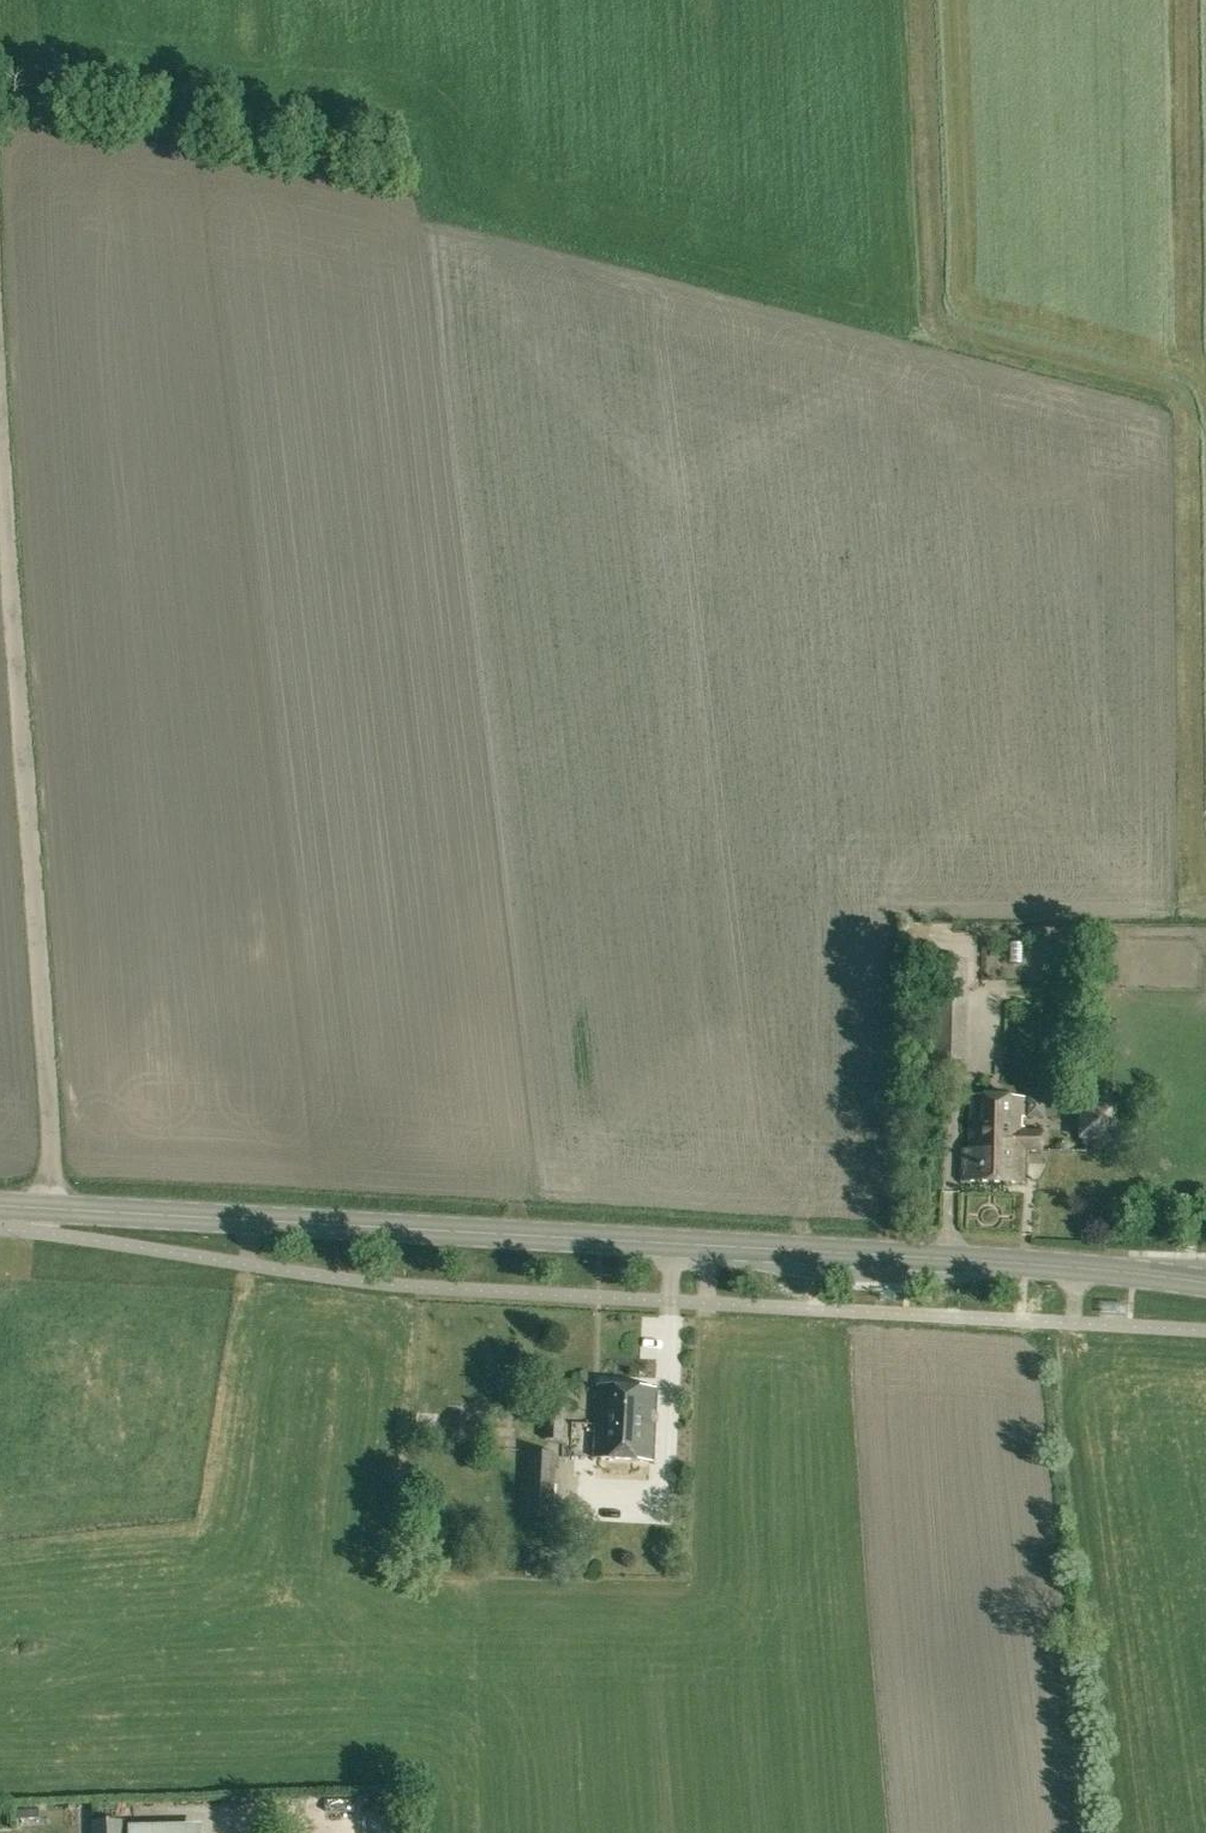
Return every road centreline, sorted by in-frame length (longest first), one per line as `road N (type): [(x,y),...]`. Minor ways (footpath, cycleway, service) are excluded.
road 1 (primary): [(1205,1287),(1030,1263),(0,1202)]

